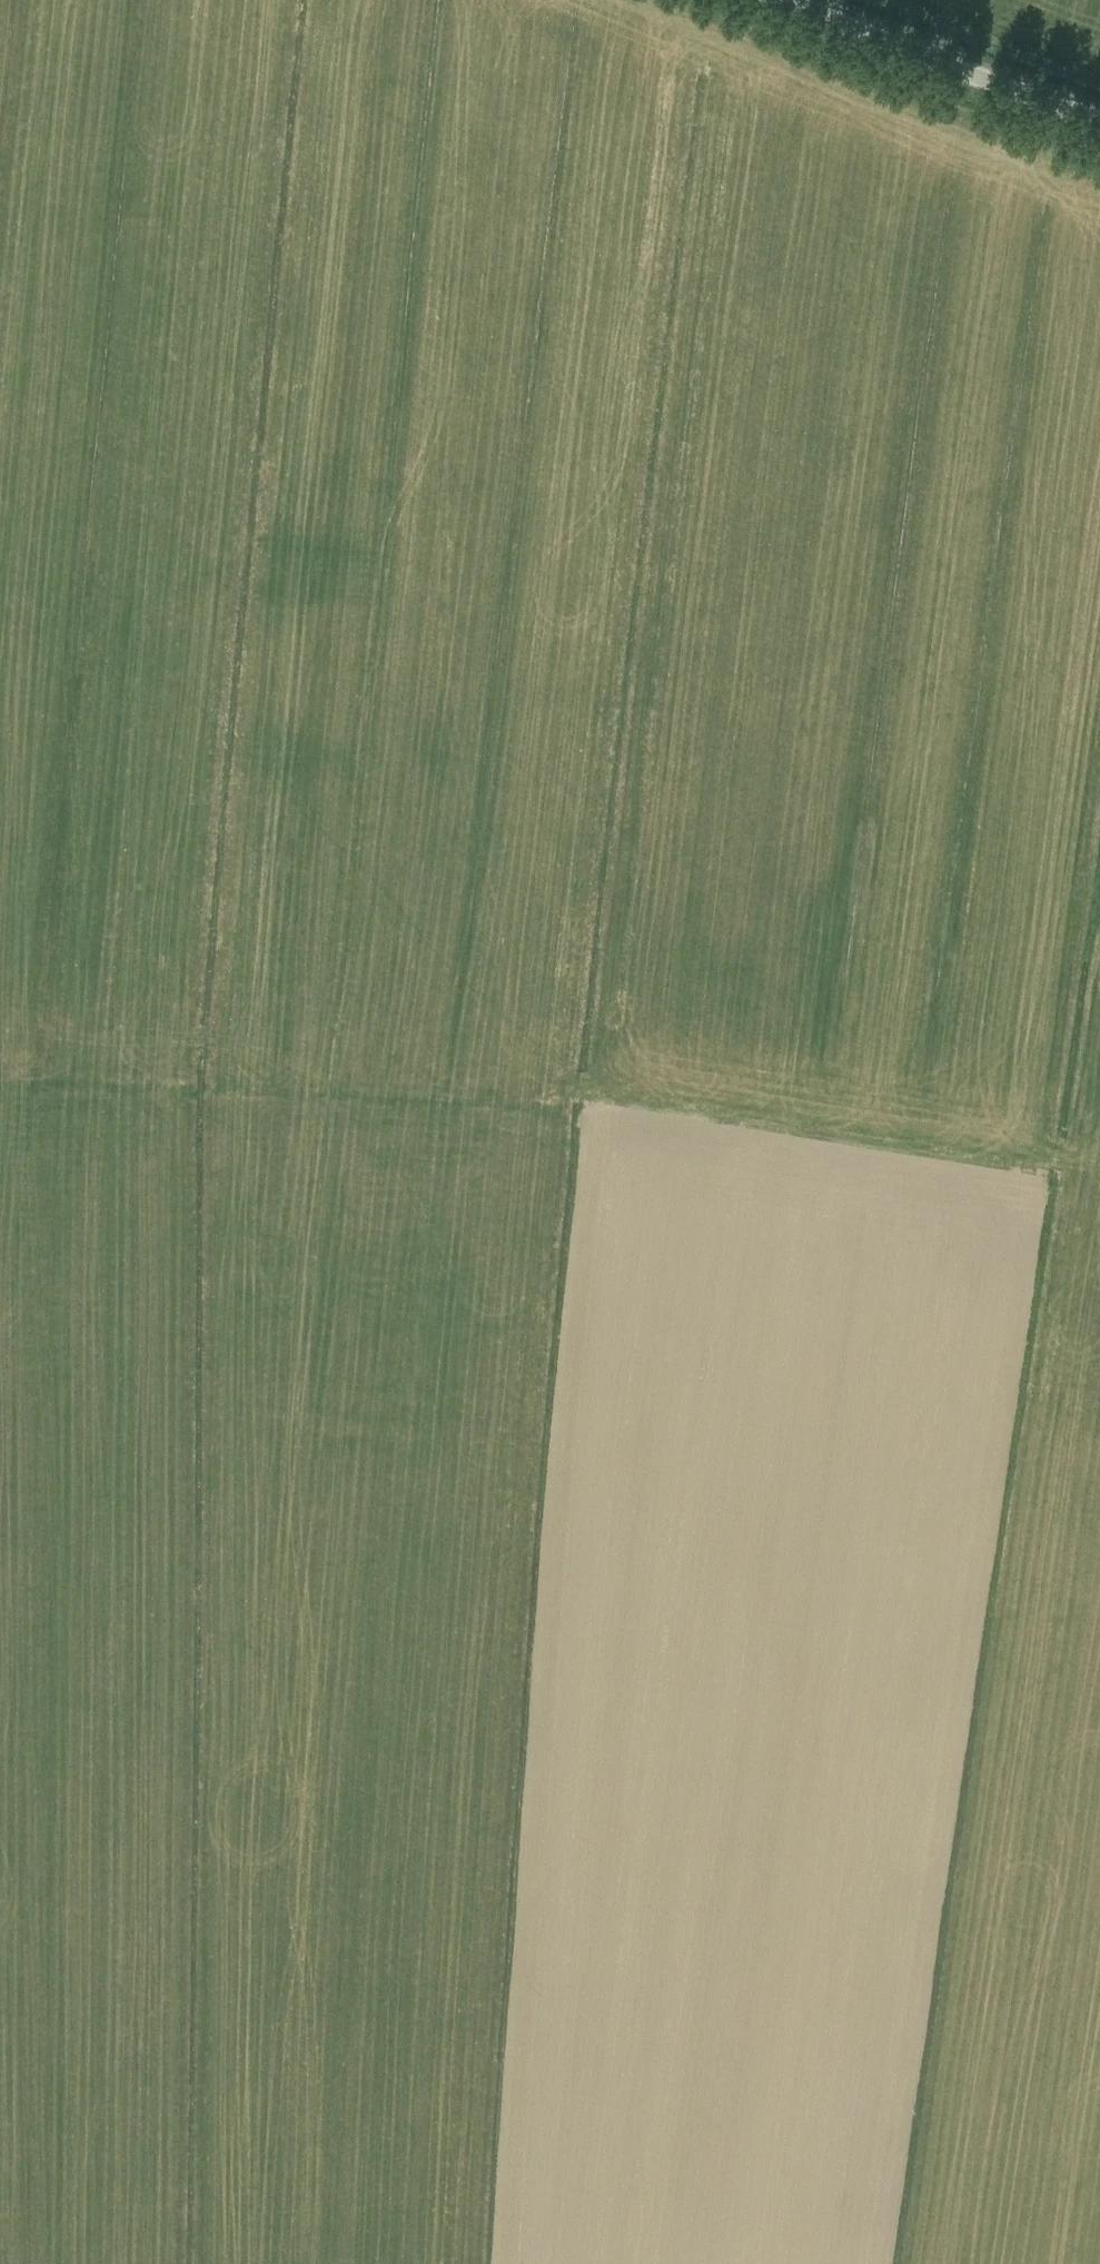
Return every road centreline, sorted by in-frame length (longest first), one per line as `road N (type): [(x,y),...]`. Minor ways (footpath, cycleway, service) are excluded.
road 1 (unclassified): [(1099,120),(799,0)]

